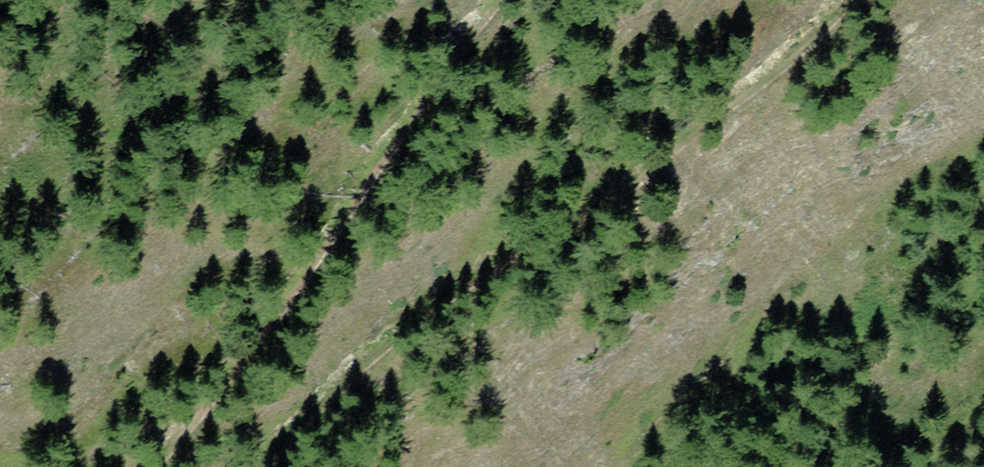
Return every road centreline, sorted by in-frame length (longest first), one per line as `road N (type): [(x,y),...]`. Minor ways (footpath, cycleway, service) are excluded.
road 1 (track): [(845,0),(741,98),(491,246),(260,466)]
road 2 (track): [(144,466),(369,184),(503,0)]

